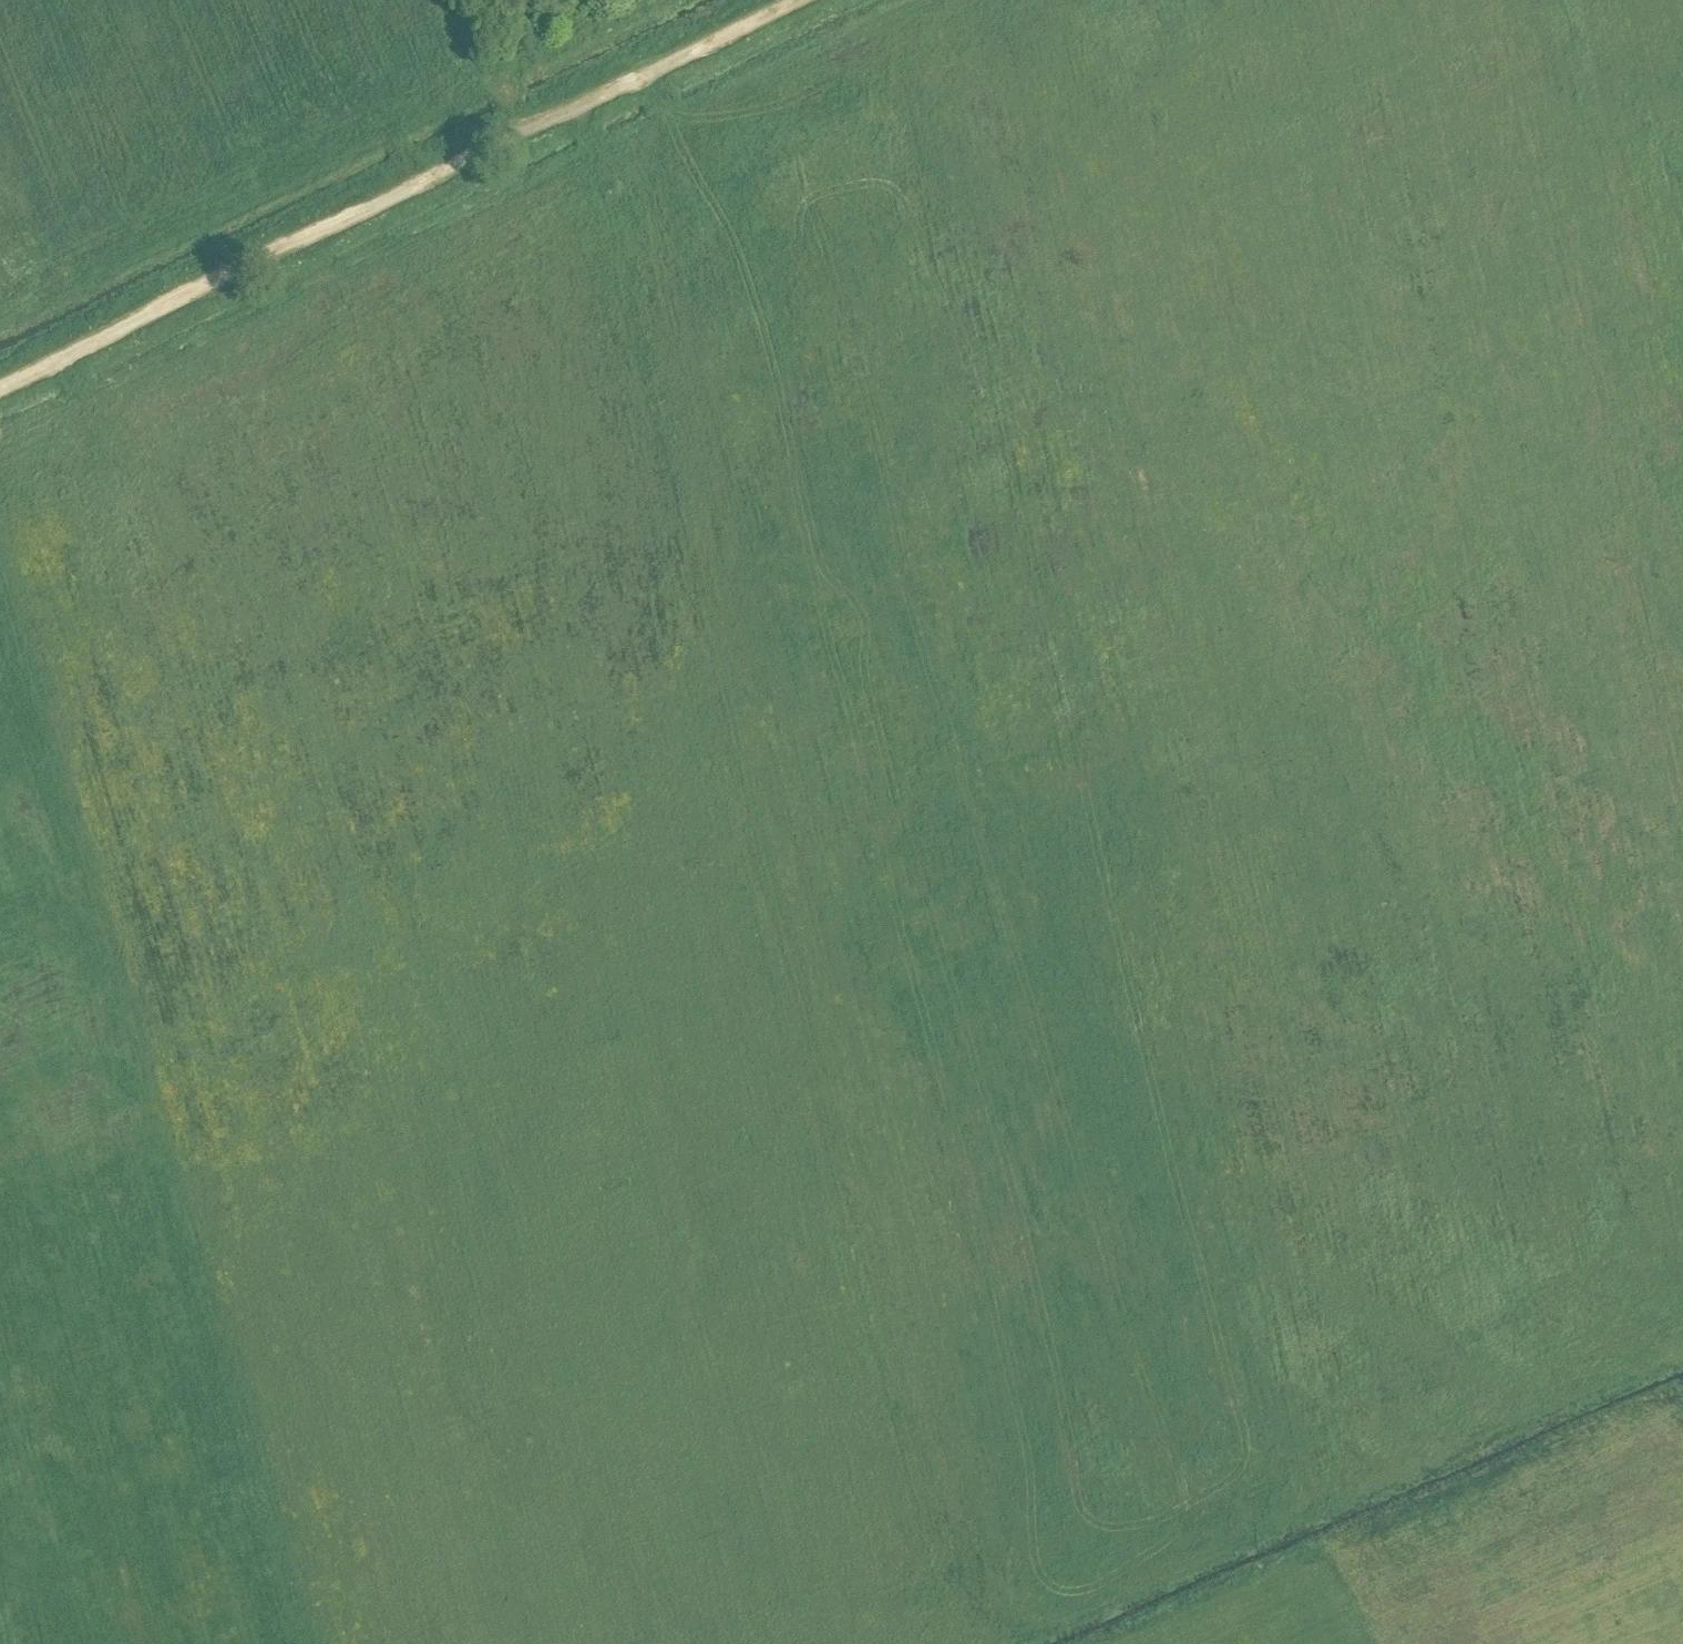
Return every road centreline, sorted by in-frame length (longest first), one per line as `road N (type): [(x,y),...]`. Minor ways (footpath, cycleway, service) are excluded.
road 1 (track): [(822,0),(0,397)]

